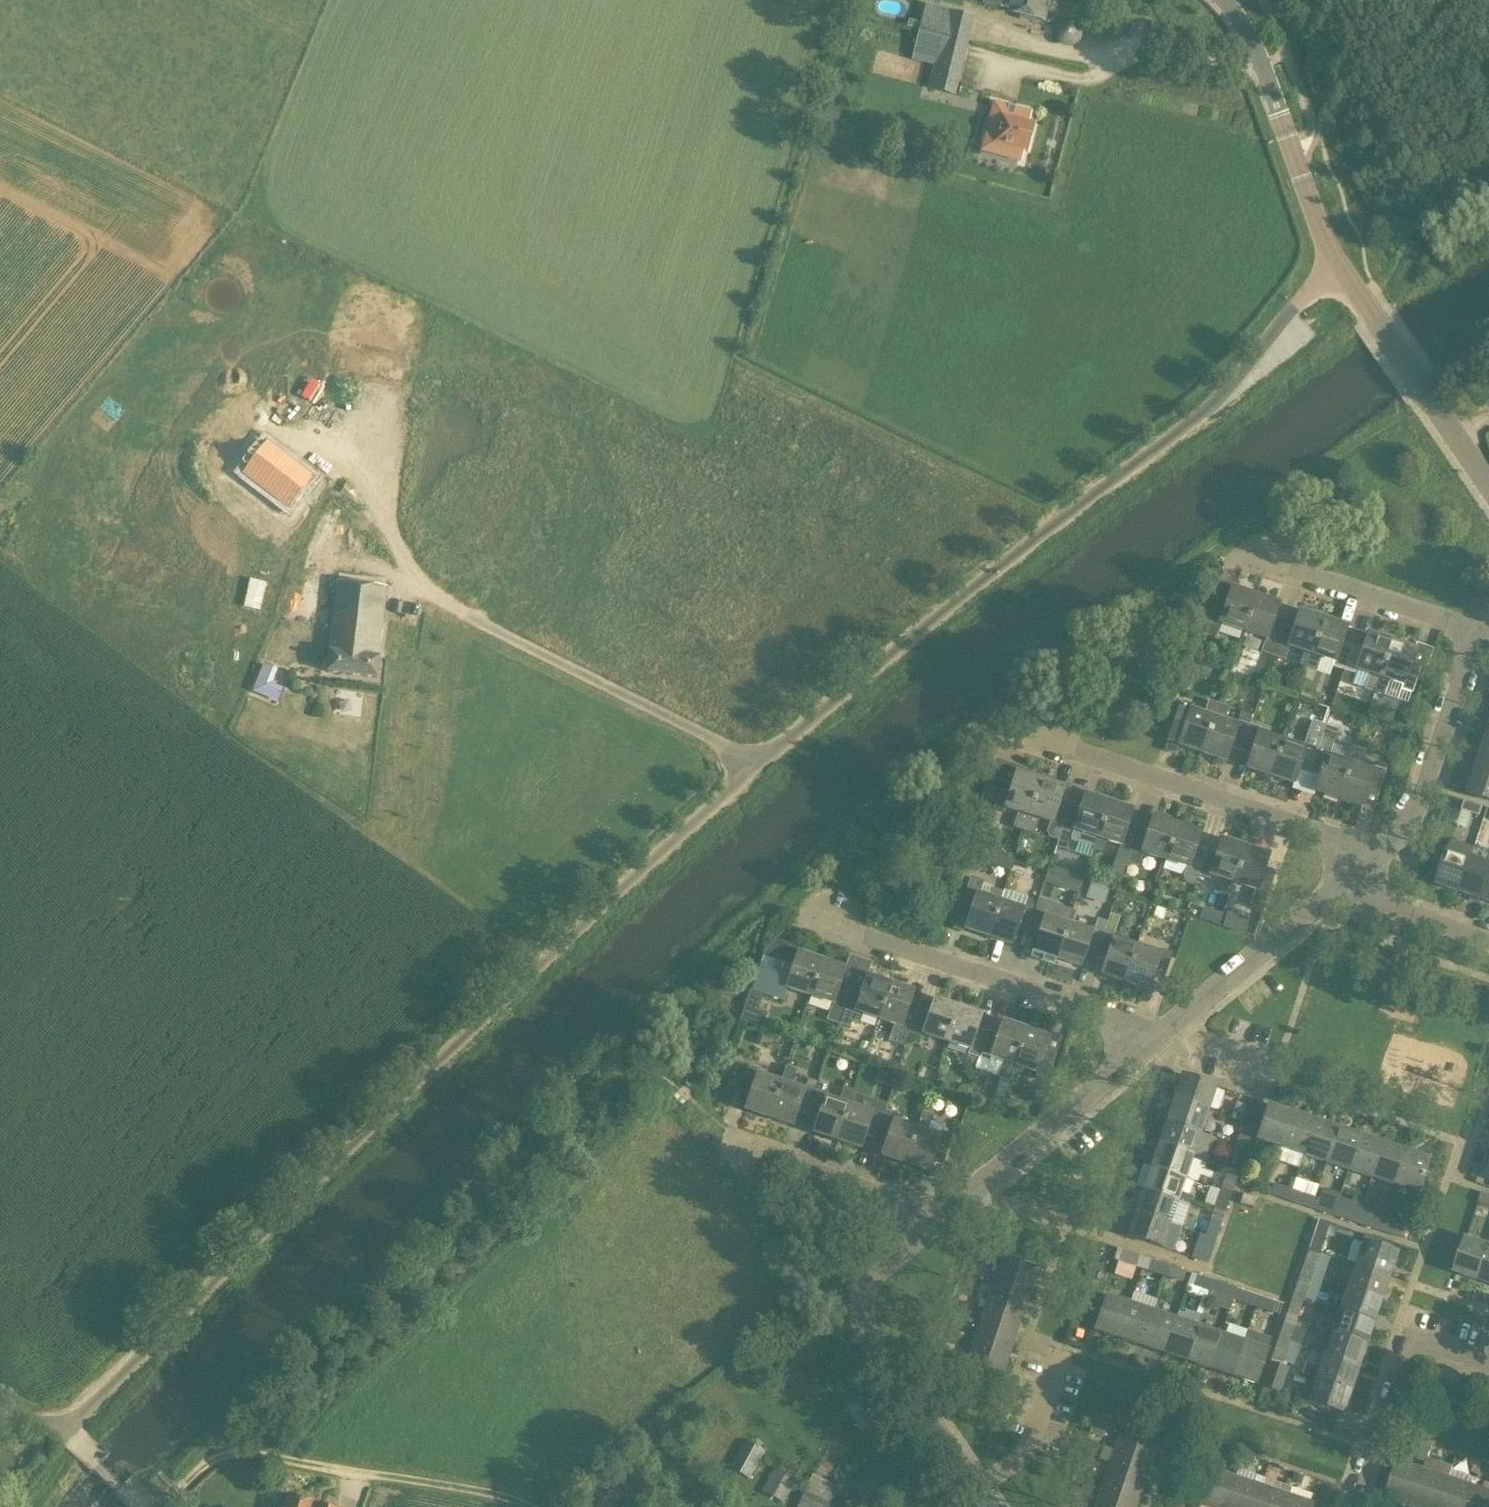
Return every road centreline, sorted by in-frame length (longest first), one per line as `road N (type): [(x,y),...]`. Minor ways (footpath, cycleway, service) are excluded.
road 1 (unclassified): [(140,1506),(63,1429),(463,1054),(762,758),(1228,394),(1293,305),(1338,262)]
road 2 (track): [(166,1506),(205,1463),(234,1450),(500,1494),(531,1506)]
road 3 (residential): [(1144,1046),(1122,1023),(807,918)]
road 4 (residential): [(978,1490),(873,1345),(861,1306),(878,1268),(939,1221)]
road 5 (residential): [(1361,869),(1319,833),(1106,761),(1061,731)]
road 6 (tertiary): [(1220,0),(1253,43),(1338,262)]
road 7 (tertiary): [(1488,485),(1338,262)]
road 8 (residential): [(1361,869),(1423,799),(1482,634)]
road 9 (residential): [(1352,1506),(1408,1340),(1488,1368)]
road 10 (residential): [(1482,634),(1247,553)]
road 11 (residential): [(973,1193),(1144,1046)]
road 12 (residential): [(1177,1018),(1353,878)]
road 13 (residential): [(939,1221),(732,1143)]
road 14 (residential): [(978,1490),(1027,1456),(1063,1346)]
road 15 (residential): [(1488,942),(1391,908),(1353,878)]
road 16 (residential): [(1111,1240),(973,1193)]

